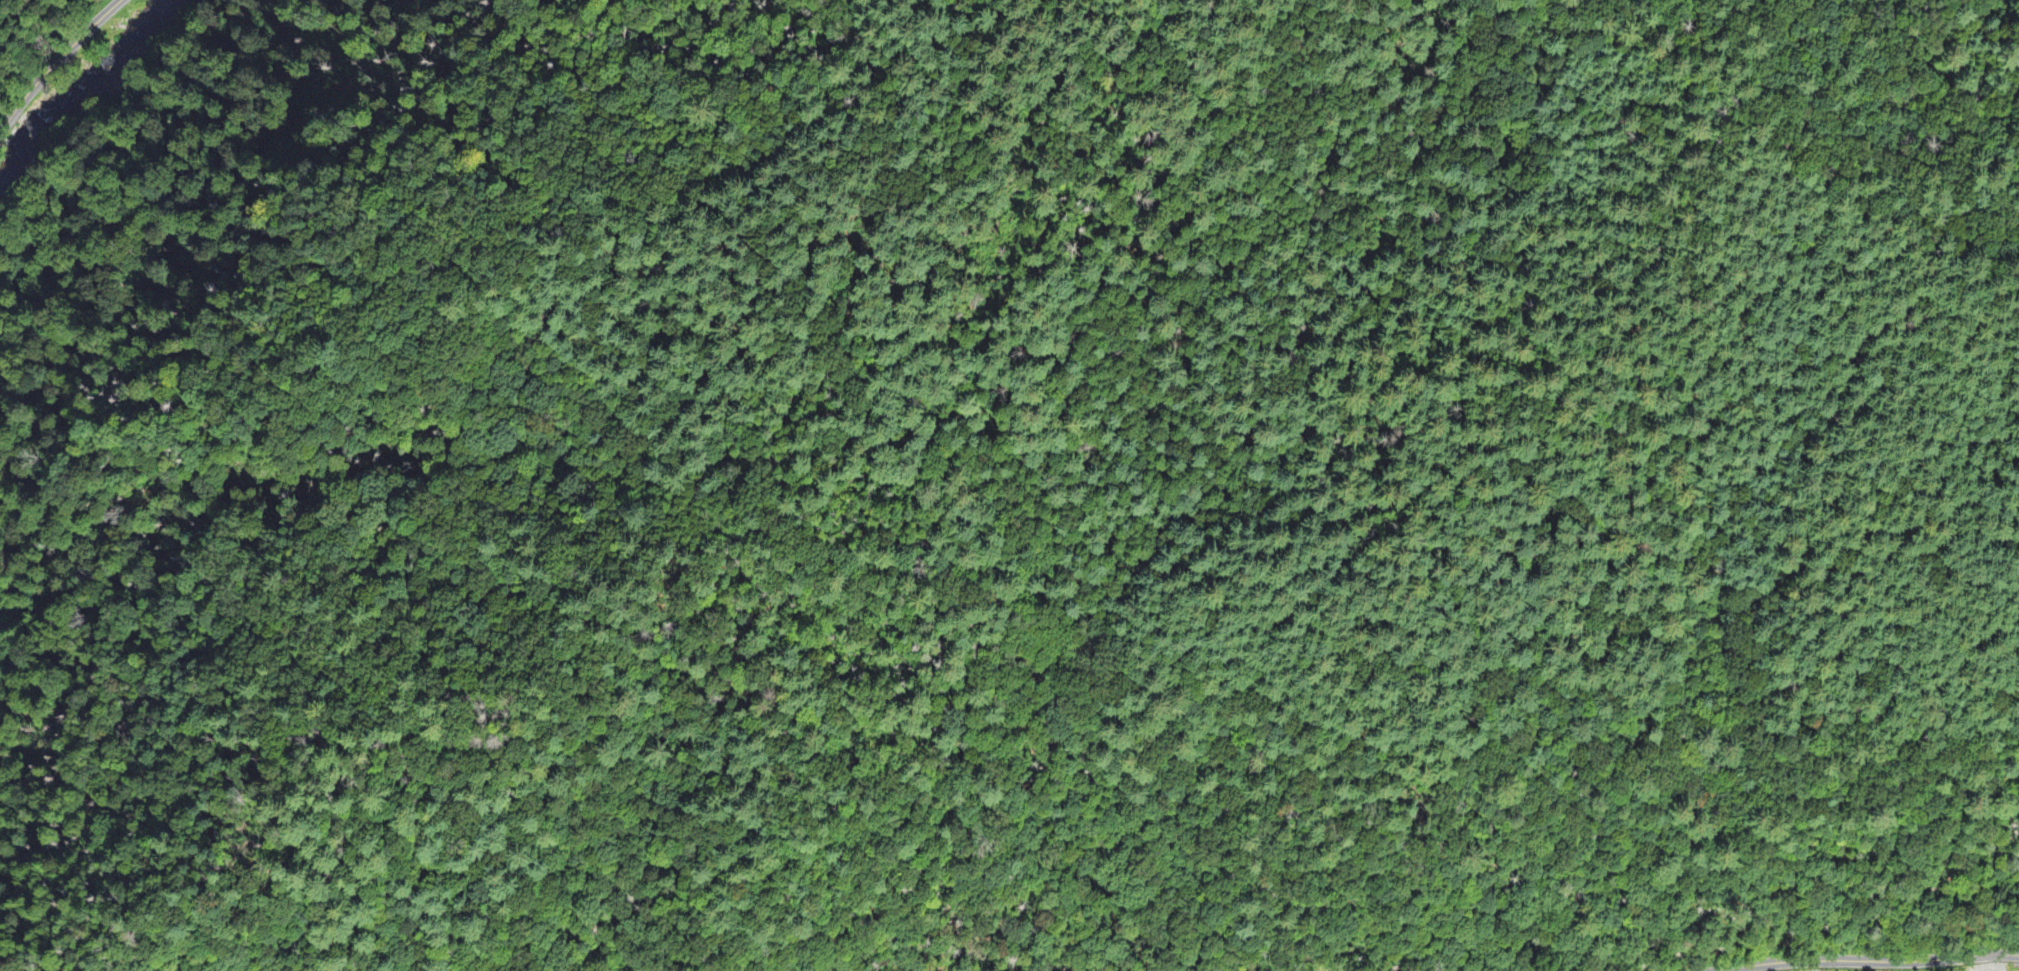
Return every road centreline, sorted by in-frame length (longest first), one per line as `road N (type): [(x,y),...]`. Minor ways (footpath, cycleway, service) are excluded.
road 1 (tertiary): [(1724,970),(1795,961),(2018,955)]
road 2 (tertiary): [(124,0),(63,54),(0,134)]

